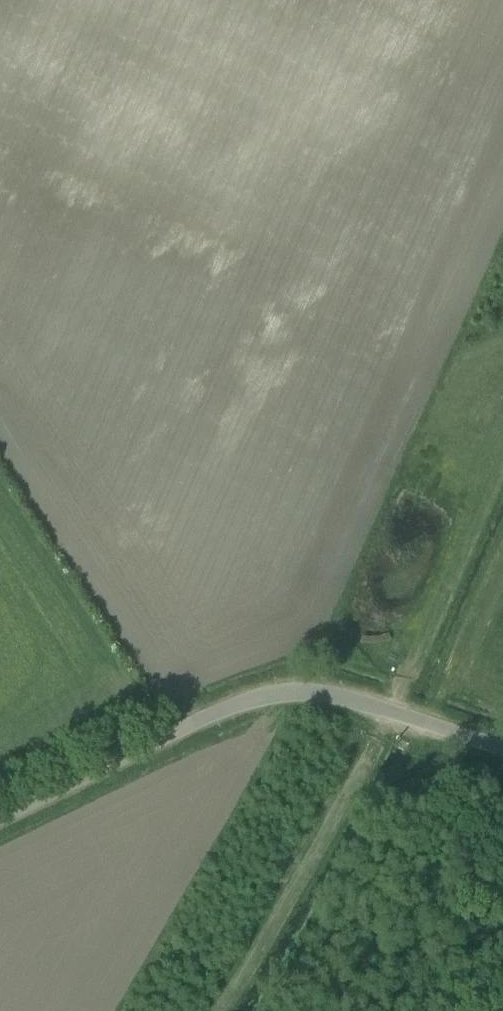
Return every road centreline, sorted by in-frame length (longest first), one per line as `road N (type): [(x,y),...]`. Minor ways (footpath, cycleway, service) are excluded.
road 1 (unclassified): [(502,749),(343,696),(287,690),(214,713),(0,816)]

